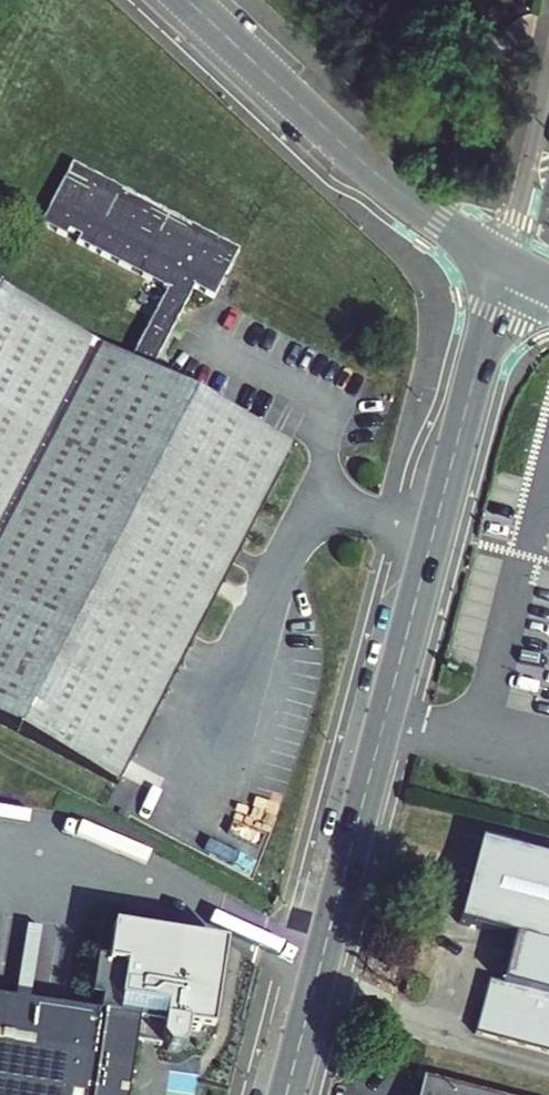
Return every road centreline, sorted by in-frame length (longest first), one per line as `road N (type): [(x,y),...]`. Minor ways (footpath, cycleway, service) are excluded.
road 1 (tertiary): [(286,1094),(482,346),(510,268)]
road 2 (residential): [(185,0),(394,191),(510,268)]
road 3 (tertiary): [(548,87),(510,268)]

